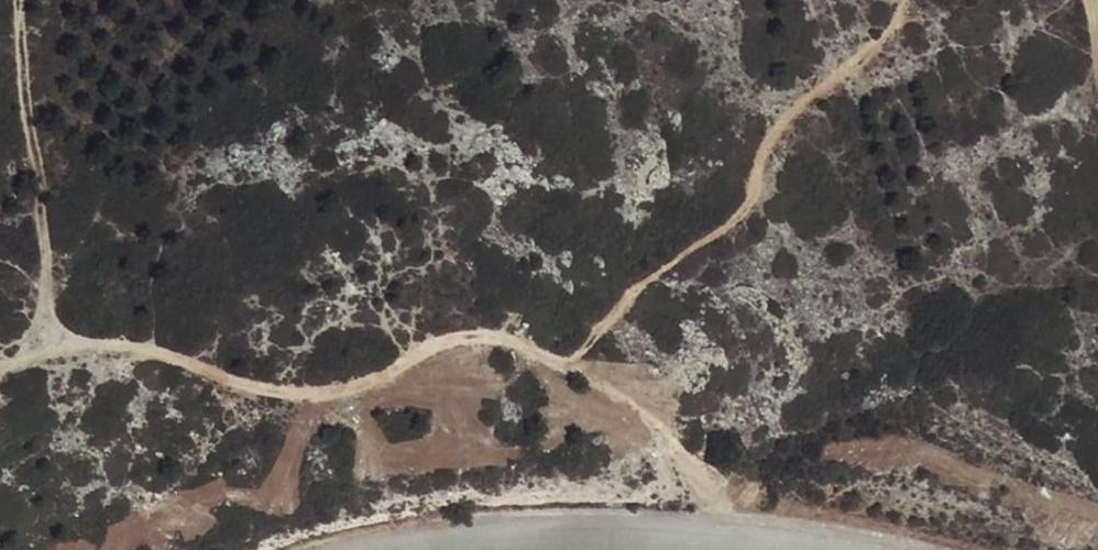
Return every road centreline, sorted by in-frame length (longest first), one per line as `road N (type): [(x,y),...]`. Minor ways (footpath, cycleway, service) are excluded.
road 1 (track): [(668,442),(567,354),(475,323),(423,339),(376,383),(303,397),(44,328),(48,283),(18,0)]
road 2 (unclassified): [(375,549),(622,529),(827,549)]

